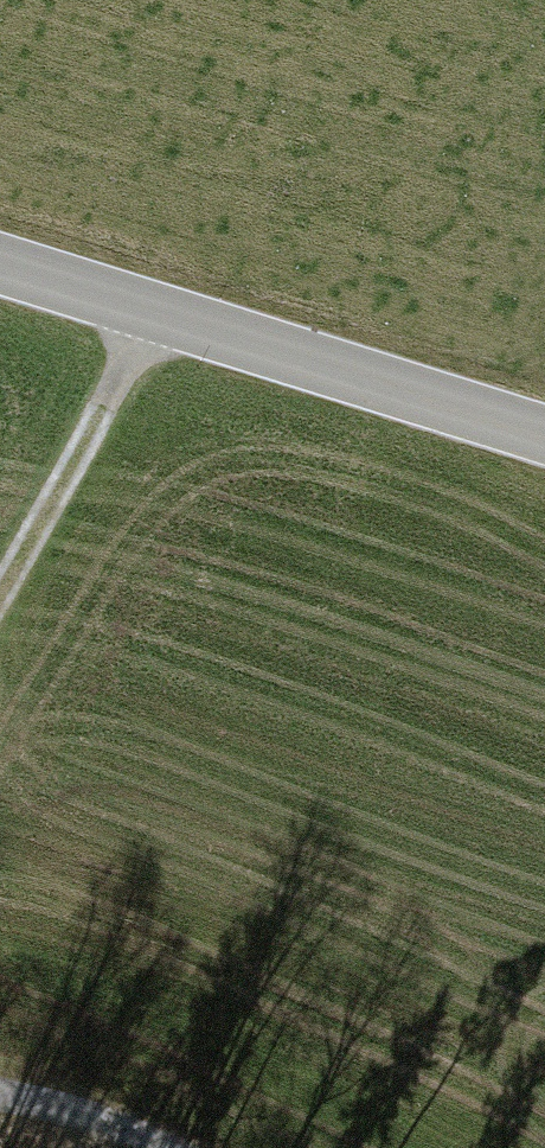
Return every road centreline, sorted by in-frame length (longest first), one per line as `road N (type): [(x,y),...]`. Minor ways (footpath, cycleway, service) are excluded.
road 1 (tertiary): [(0,267),(544,441)]
road 2 (track): [(0,608),(157,319)]
road 3 (track): [(0,1086),(159,1147)]

